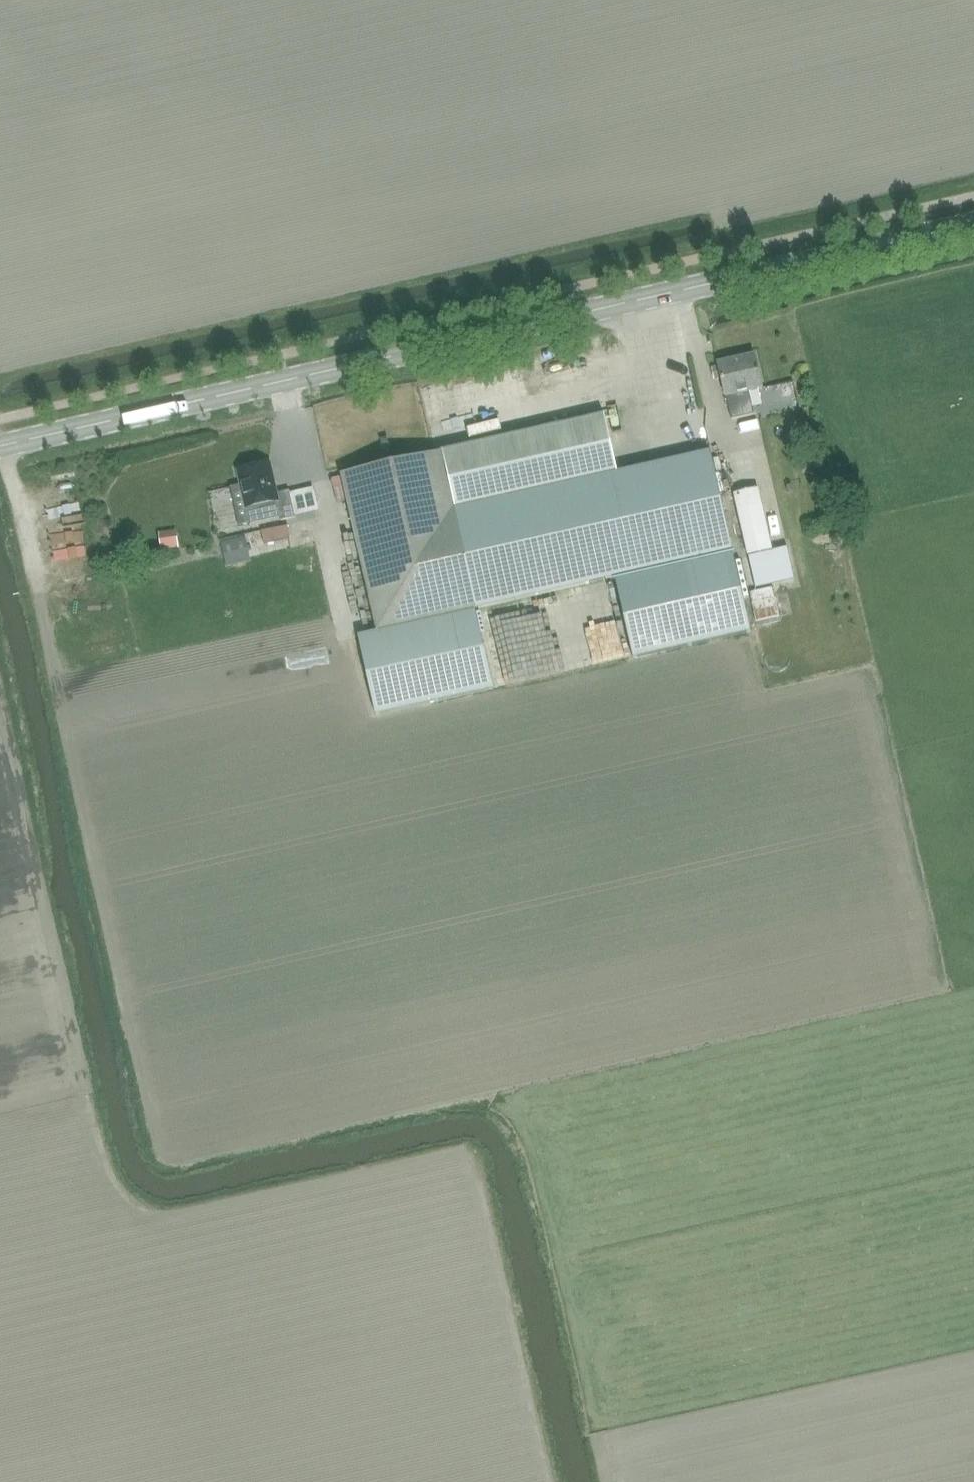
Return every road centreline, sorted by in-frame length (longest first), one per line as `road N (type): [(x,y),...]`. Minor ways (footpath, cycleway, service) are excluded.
road 1 (tertiary): [(0,449),(973,221)]

